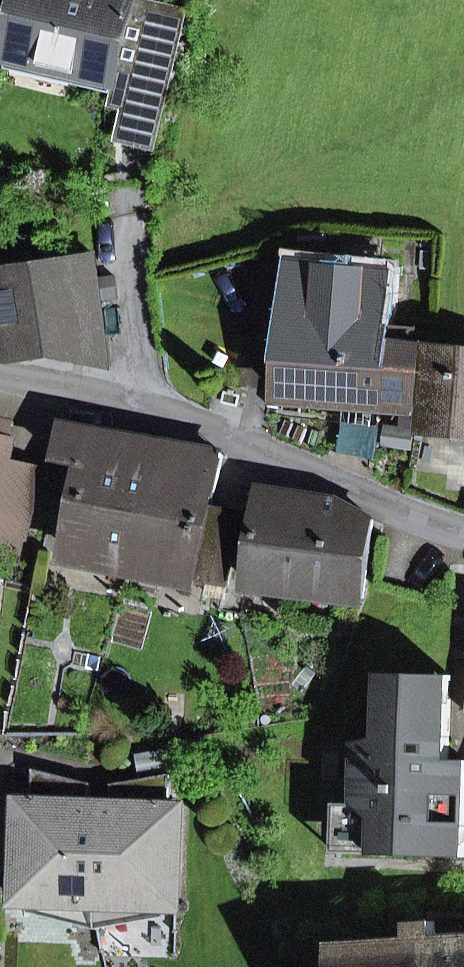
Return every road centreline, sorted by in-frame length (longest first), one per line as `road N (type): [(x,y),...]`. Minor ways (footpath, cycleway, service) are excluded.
road 1 (residential): [(463,532),(140,405),(0,372)]

